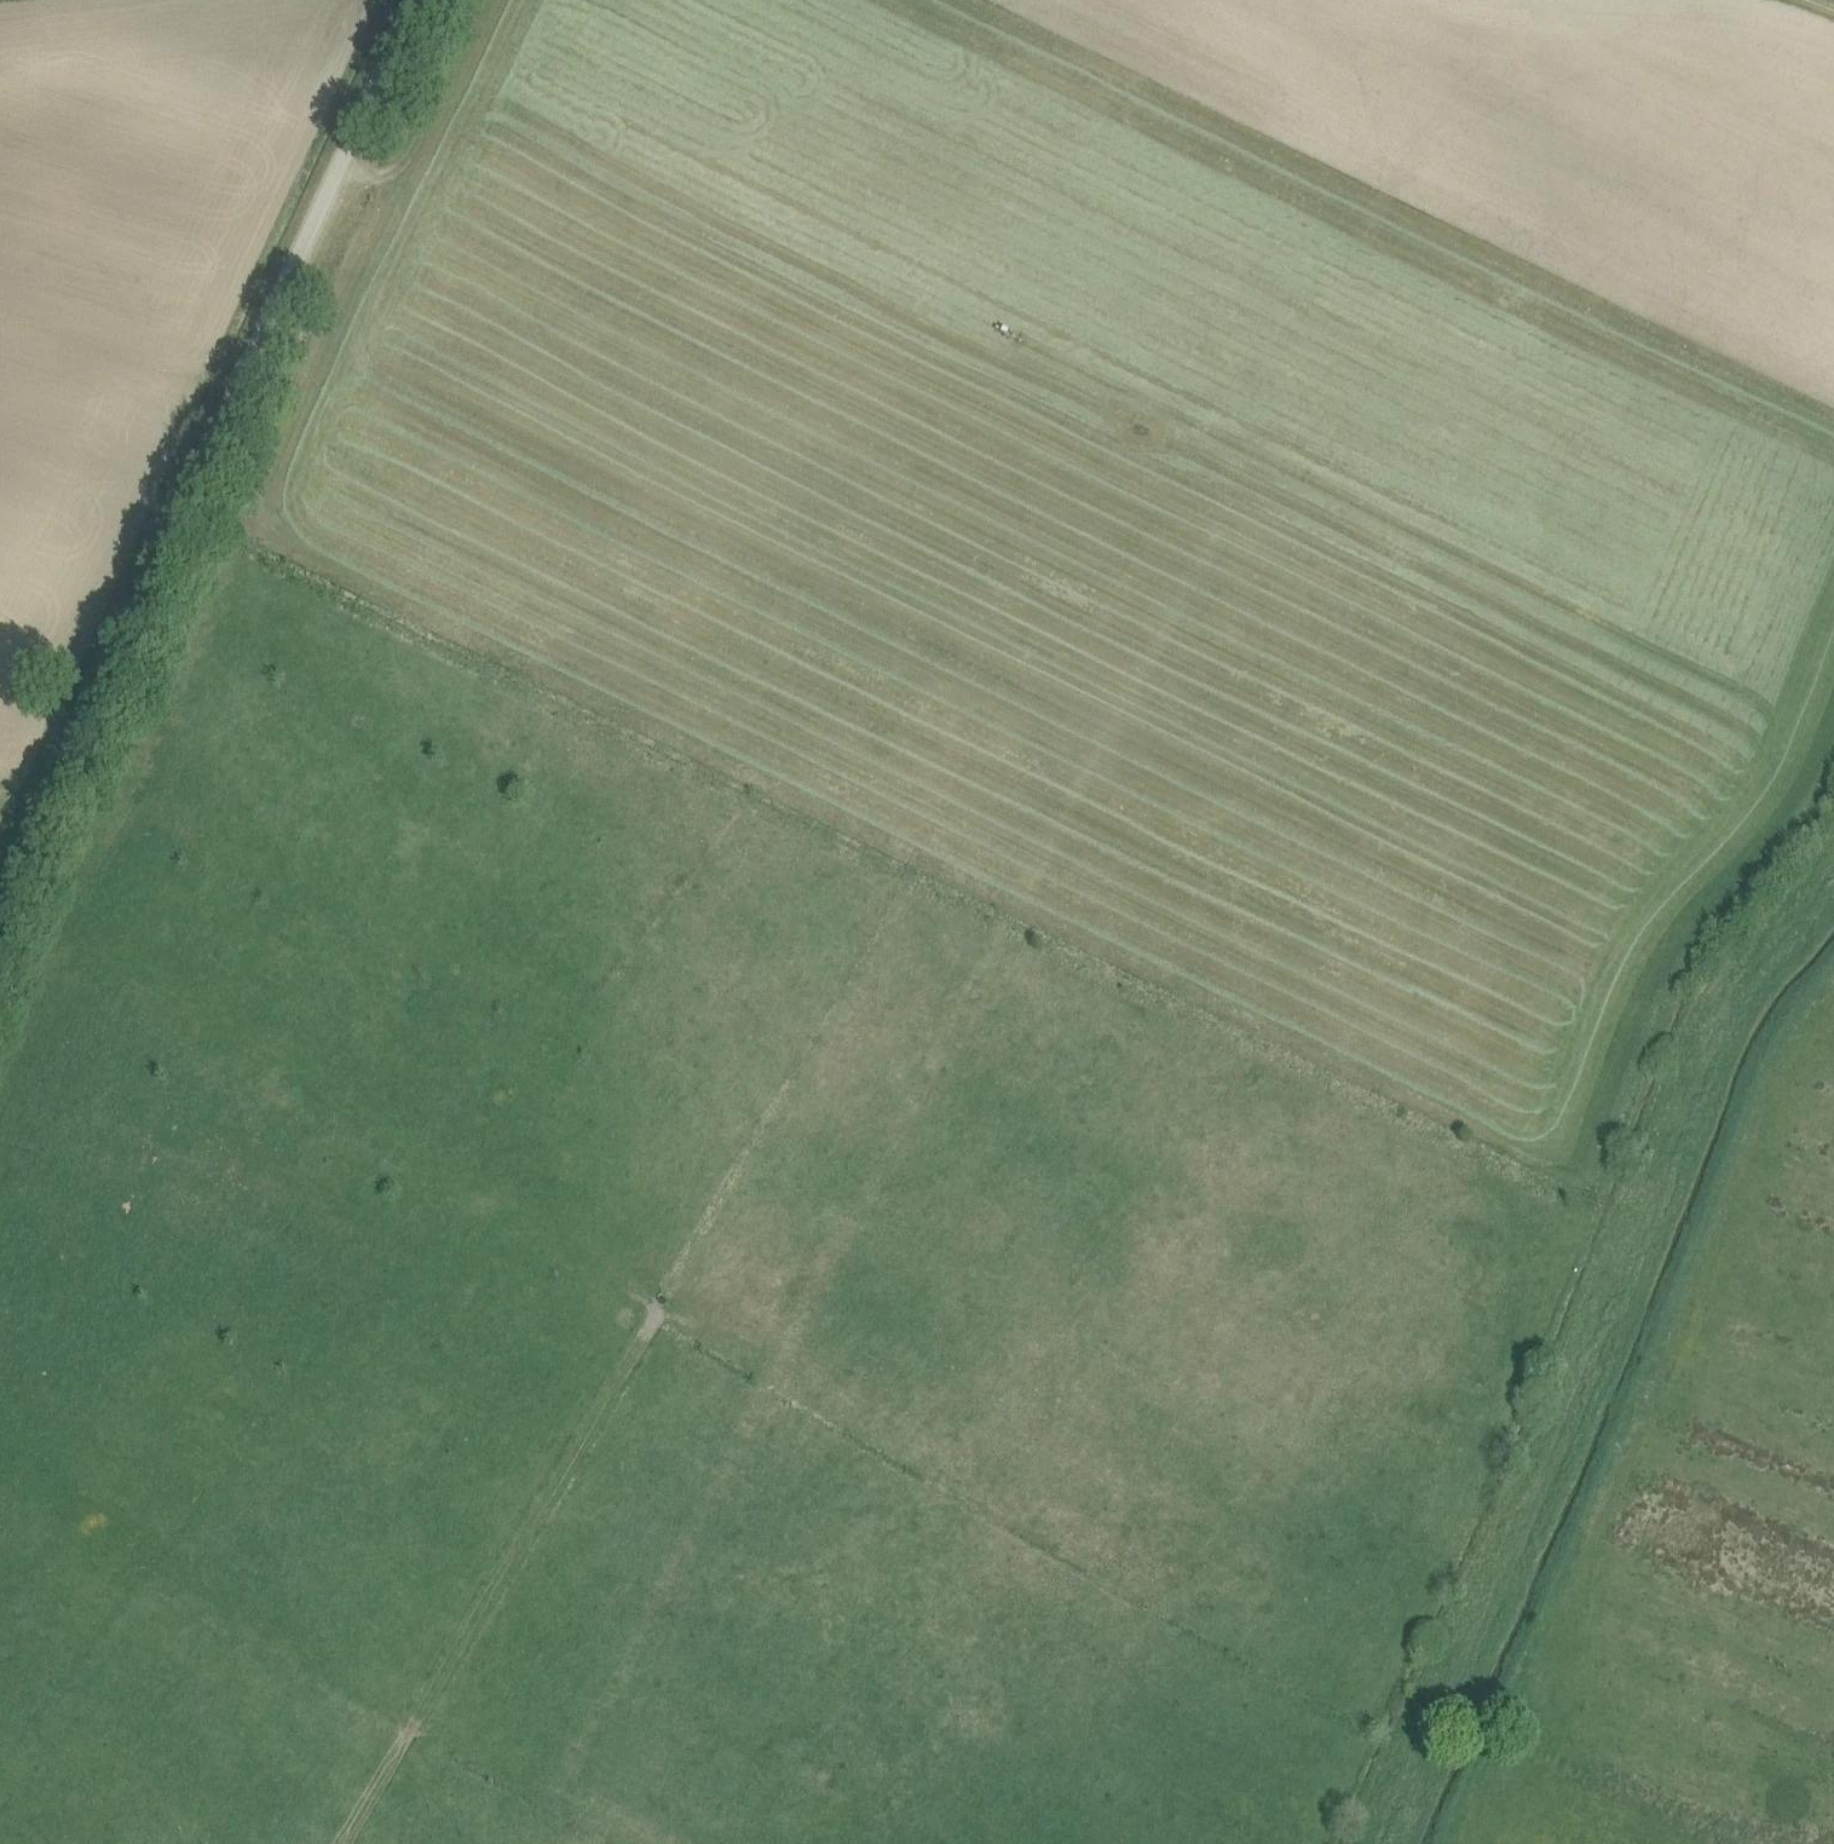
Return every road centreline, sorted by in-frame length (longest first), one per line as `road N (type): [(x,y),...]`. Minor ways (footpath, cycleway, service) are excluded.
road 1 (unclassified): [(0,908),(413,0)]

